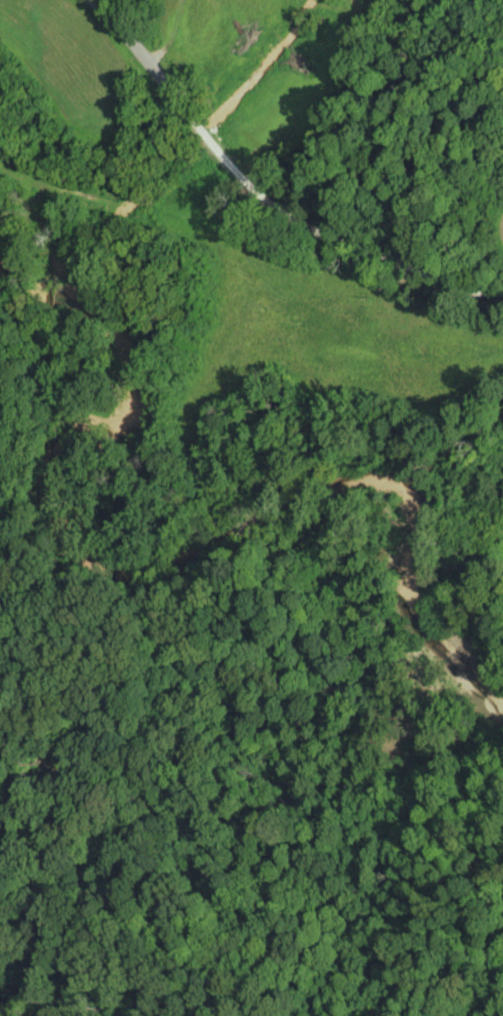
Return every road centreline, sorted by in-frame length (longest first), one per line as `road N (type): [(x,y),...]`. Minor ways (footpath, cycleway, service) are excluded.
road 1 (residential): [(89,0),(172,105),(265,199),(363,257),(502,291)]

